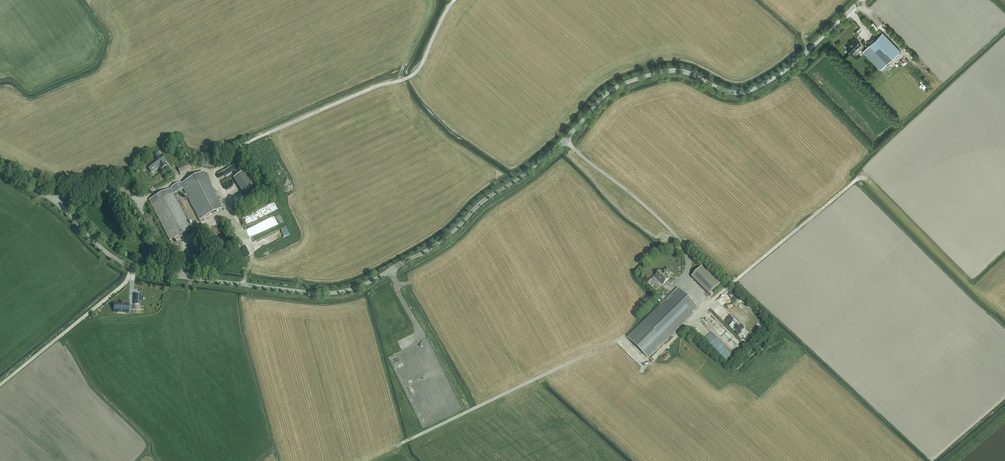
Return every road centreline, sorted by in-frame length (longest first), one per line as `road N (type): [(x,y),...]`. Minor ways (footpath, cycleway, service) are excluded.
road 1 (unclassified): [(0,169),(54,201),(134,268),(346,290),(451,234),(616,87),(676,71),(747,91),(785,71),(862,0)]
road 2 (track): [(402,443),(620,338),(647,365),(858,178)]
road 3 (track): [(211,170),(252,140),(416,72),(455,0)]
road 4 (track): [(132,275),(0,385)]

